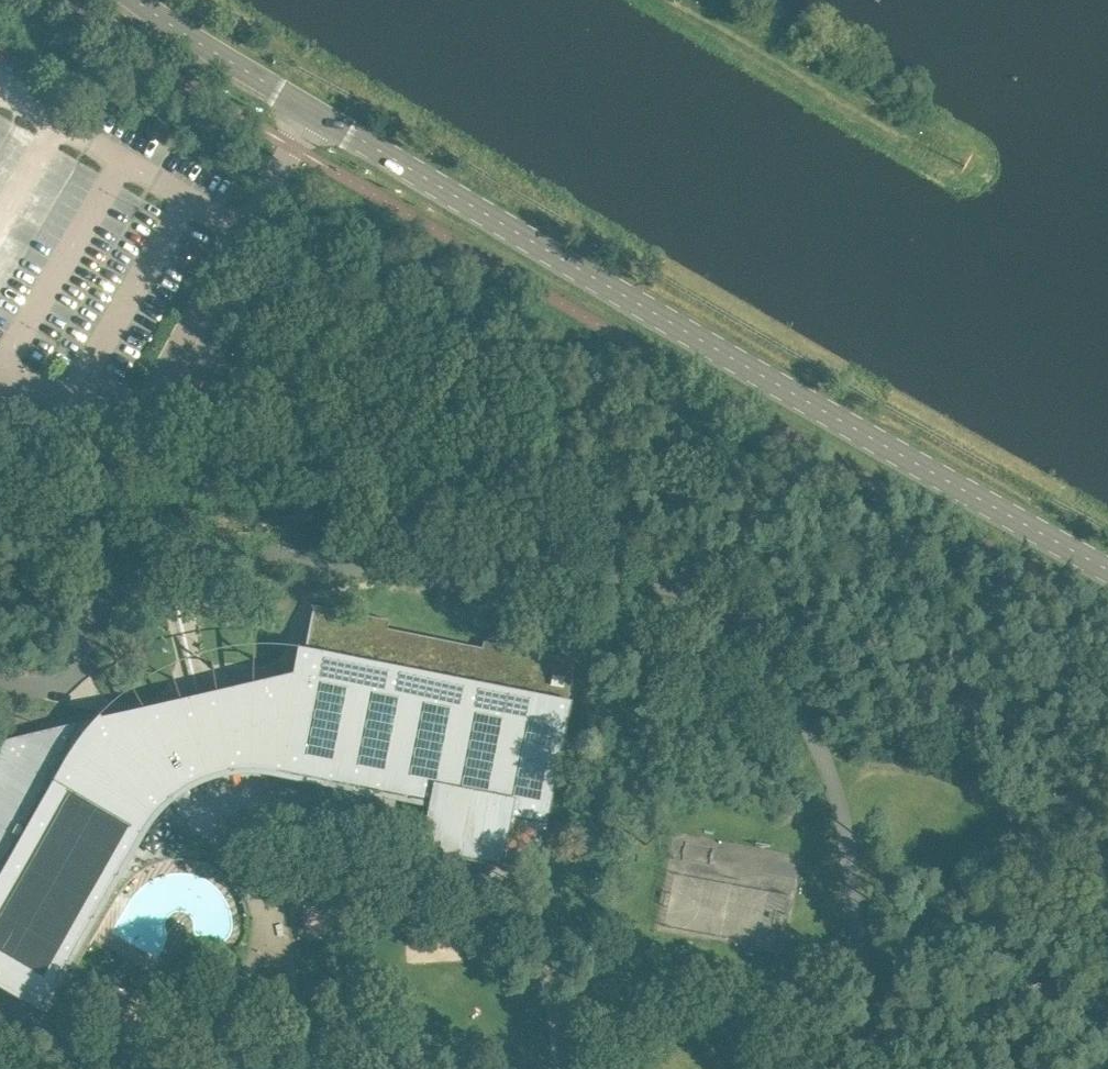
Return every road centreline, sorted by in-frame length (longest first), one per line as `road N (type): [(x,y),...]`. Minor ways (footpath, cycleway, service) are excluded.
road 1 (tertiary): [(1107,572),(321,121),(138,0)]

